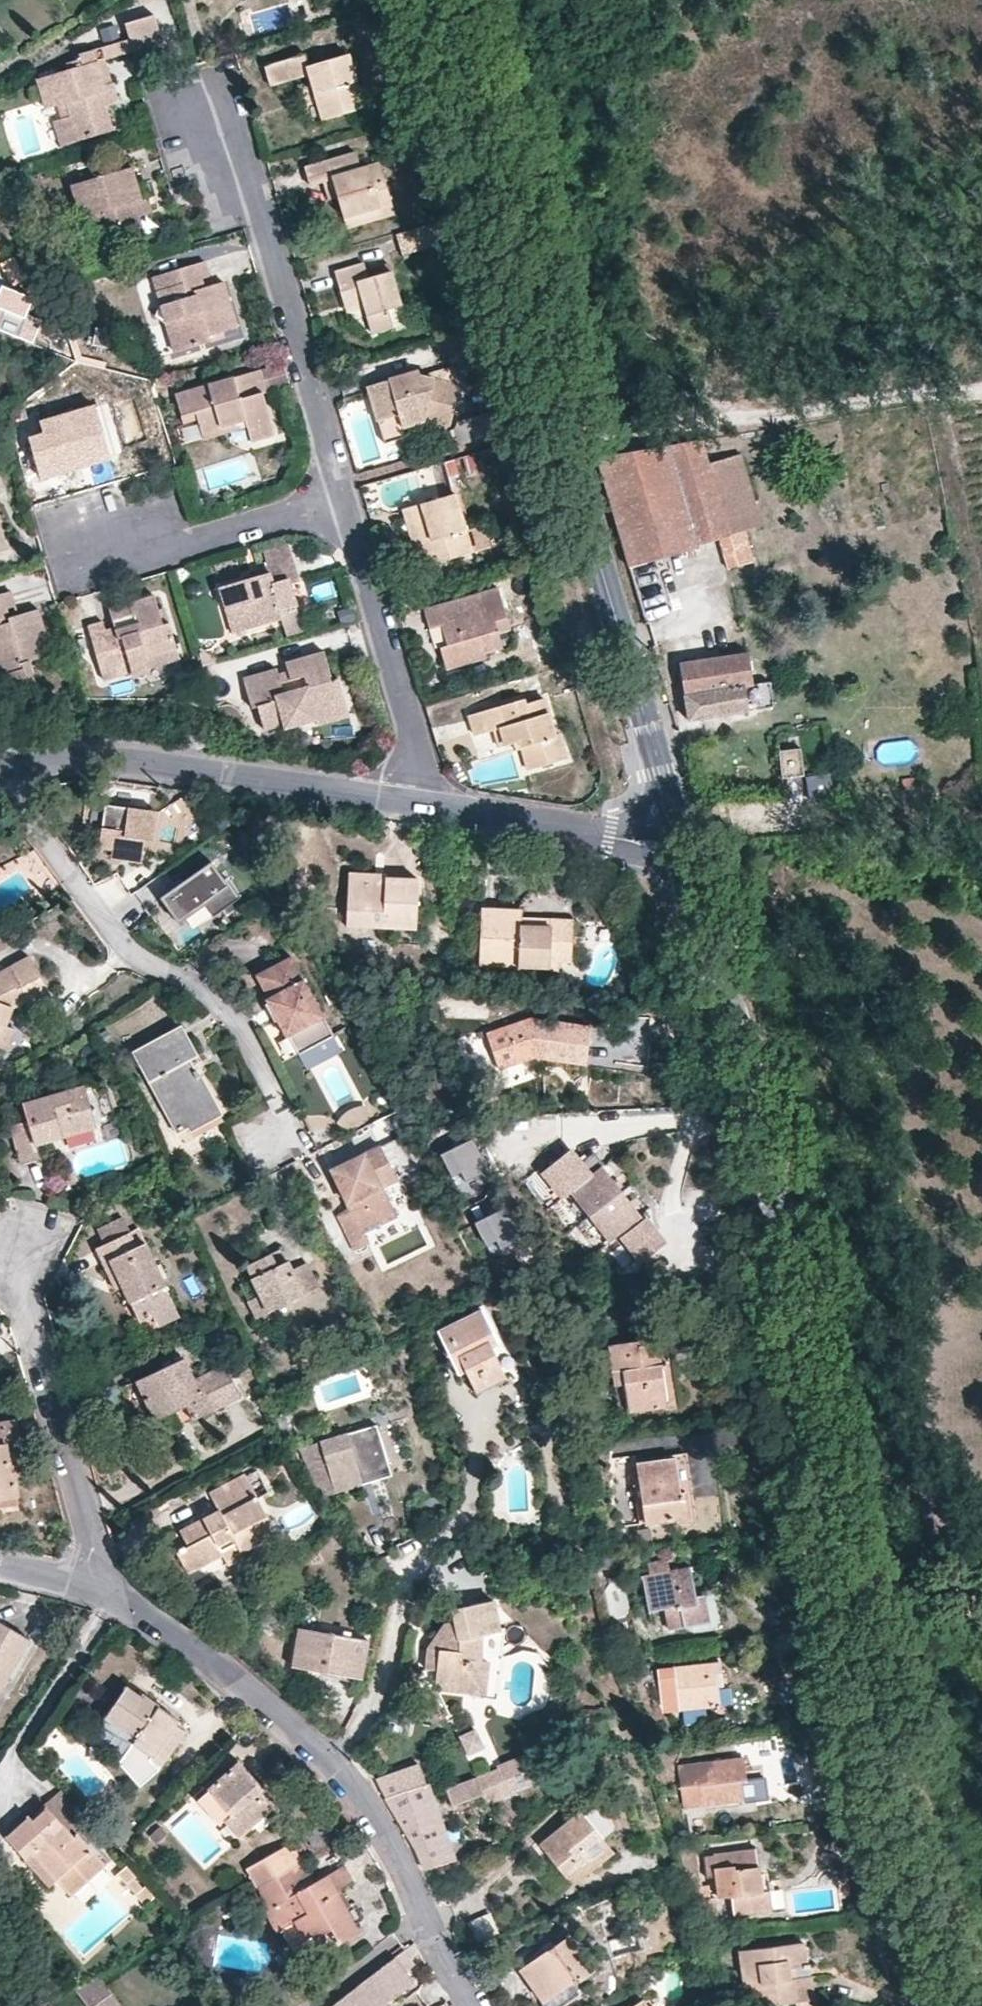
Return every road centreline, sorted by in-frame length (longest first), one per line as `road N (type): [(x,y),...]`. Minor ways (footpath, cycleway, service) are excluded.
road 1 (tertiary): [(981,1998),(946,1925),(869,1714),(840,1598),(796,1315),(745,1062),(678,843)]
road 2 (tertiary): [(678,843),(434,0)]
road 3 (residential): [(473,2005),(382,1826),(333,1762),(240,1684),(106,1591)]
road 4 (residential): [(13,777),(62,866),(114,934),(248,1028),(287,1129),(267,1140)]
road 5 (track): [(564,444),(981,392)]
road 6 (residential): [(13,777),(123,769),(416,802)]
road 7 (residential): [(212,119),(251,191),(341,500)]
road 8 (residential): [(106,1591),(39,1370),(17,1245)]
road 9 (residential): [(341,500),(410,723),(416,802)]
road 10 (residential): [(416,802),(678,843)]
road 11 (residential): [(341,500),(175,545),(102,526)]

